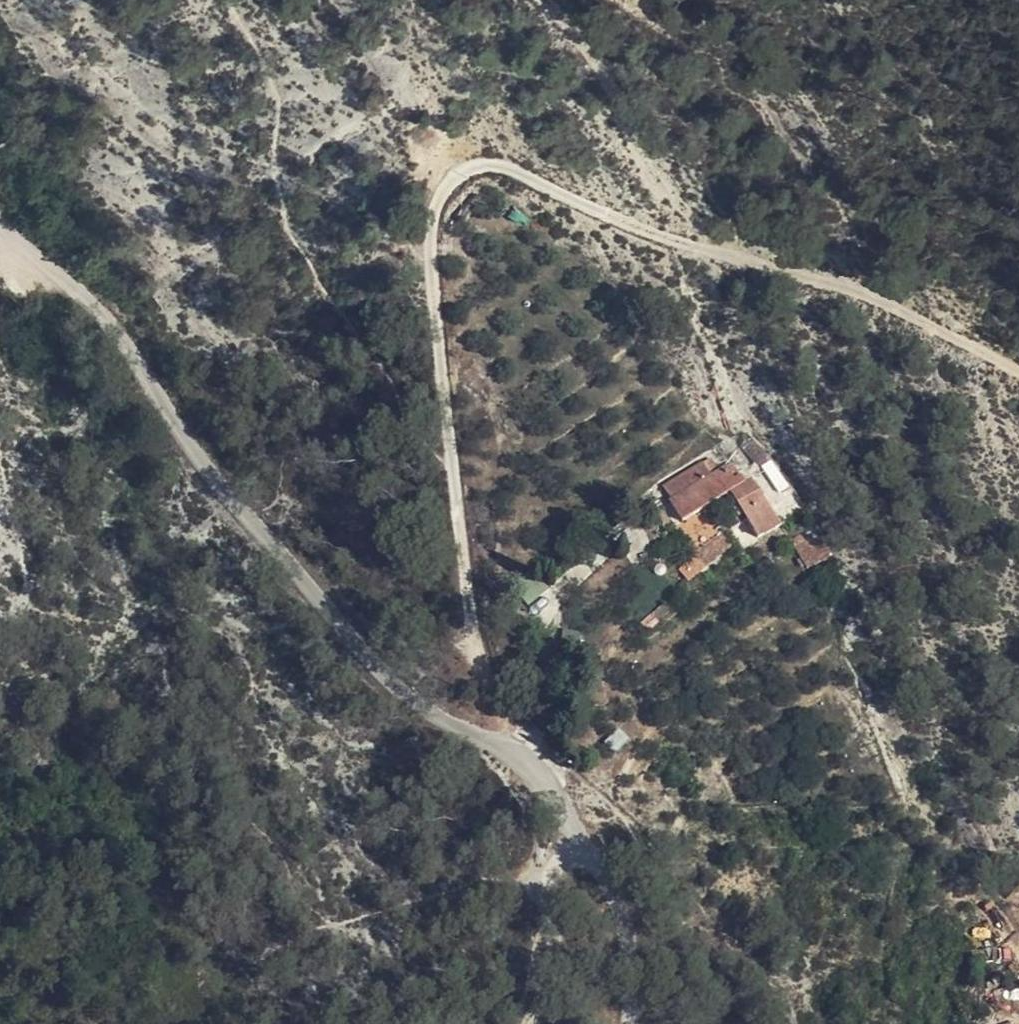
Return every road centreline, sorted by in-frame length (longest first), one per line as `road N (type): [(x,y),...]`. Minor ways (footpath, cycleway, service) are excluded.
road 1 (track): [(517,762),(475,637),(437,344),(429,253),(436,205),(466,171),(513,171),(653,235),(884,303),(1018,374)]
road 2 (track): [(0,210),(30,252),(109,321),(291,563),(420,691),(543,780),(578,833)]
road 3 (track): [(762,270),(695,206),(675,173),(651,167),(631,101),(548,0)]
road 4 (track): [(578,833),(528,882),(552,924),(526,1023)]
road 5 (track): [(578,833),(625,947),(626,1023)]

